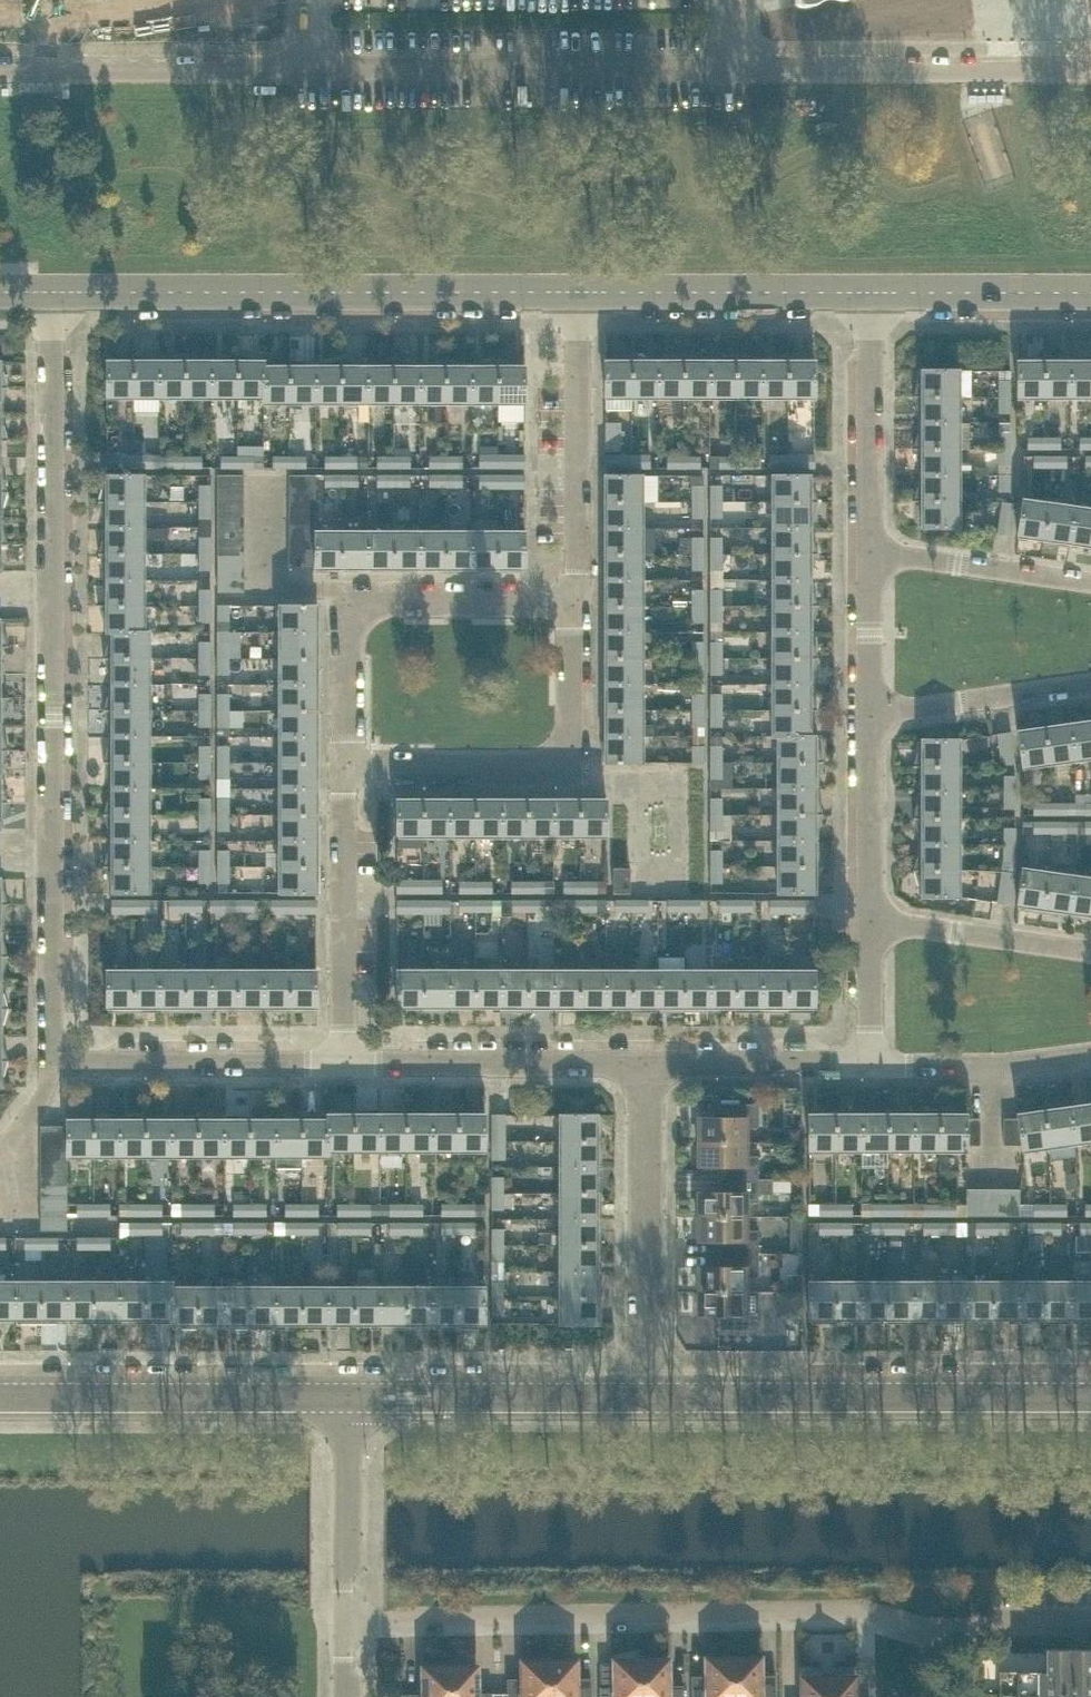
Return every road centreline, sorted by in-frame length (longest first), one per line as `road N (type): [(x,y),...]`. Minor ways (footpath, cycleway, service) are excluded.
road 1 (residential): [(53,1054),(57,294)]
road 2 (residential): [(342,1617),(855,1618),(991,1629)]
road 3 (residential): [(57,294),(576,294)]
road 4 (residential): [(1090,1396),(644,1394)]
road 5 (residential): [(344,767),(579,765),(578,603)]
road 6 (residential): [(1090,76),(733,70)]
road 7 (residential): [(341,1392),(0,1395)]
road 8 (residential): [(644,1394),(646,1062)]
road 9 (residential): [(0,65),(315,69)]
road 10 (residential): [(578,603),(576,294)]
road 11 (residential): [(340,1058),(646,1062)]
road 12 (residential): [(644,1394),(341,1392)]
road 13 (residential): [(340,1058),(344,767)]
road 14 (residential): [(53,1054),(340,1058)]
road 15 (residential): [(576,294),(859,295)]
road 16 (residential): [(860,533),(859,295)]
road 17 (residential): [(1090,575),(860,533)]
road 18 (residential): [(861,722),(1090,683)]
road 19 (residential): [(859,295),(1090,296)]
road 20 (residential): [(1090,949),(862,918)]
road 21 (residential): [(578,603),(348,602)]
road 22 (residential): [(863,1064),(993,1066),(1090,1052)]
road 23 (unclassified): [(342,1617),(341,1392)]
road 24 (residential): [(646,1062),(863,1064)]
road 25 (residential): [(862,918),(861,722)]
road 26 (residential): [(861,722),(860,533)]
road 27 (residential): [(344,767),(348,602)]
road 28 (residential): [(863,1064),(862,918)]

